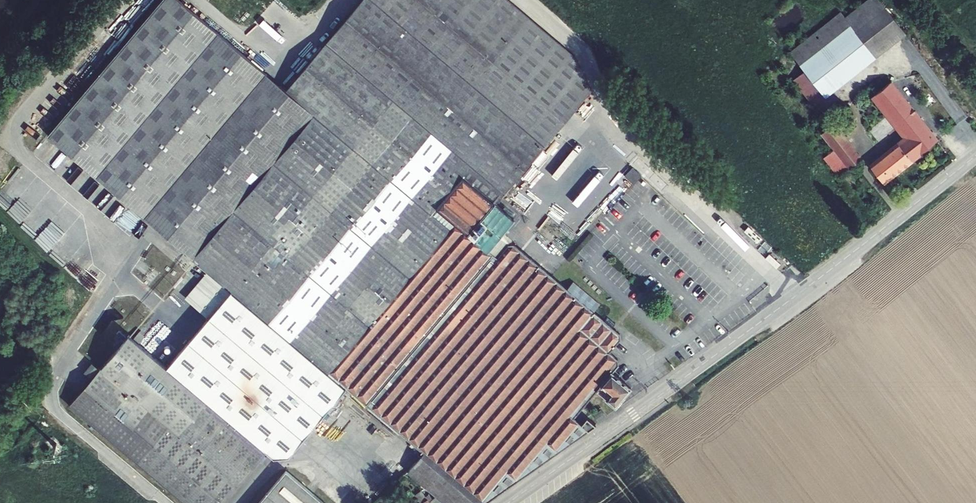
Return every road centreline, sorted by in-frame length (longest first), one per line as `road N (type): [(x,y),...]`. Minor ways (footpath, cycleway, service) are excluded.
road 1 (tertiary): [(975,155),(507,502)]

